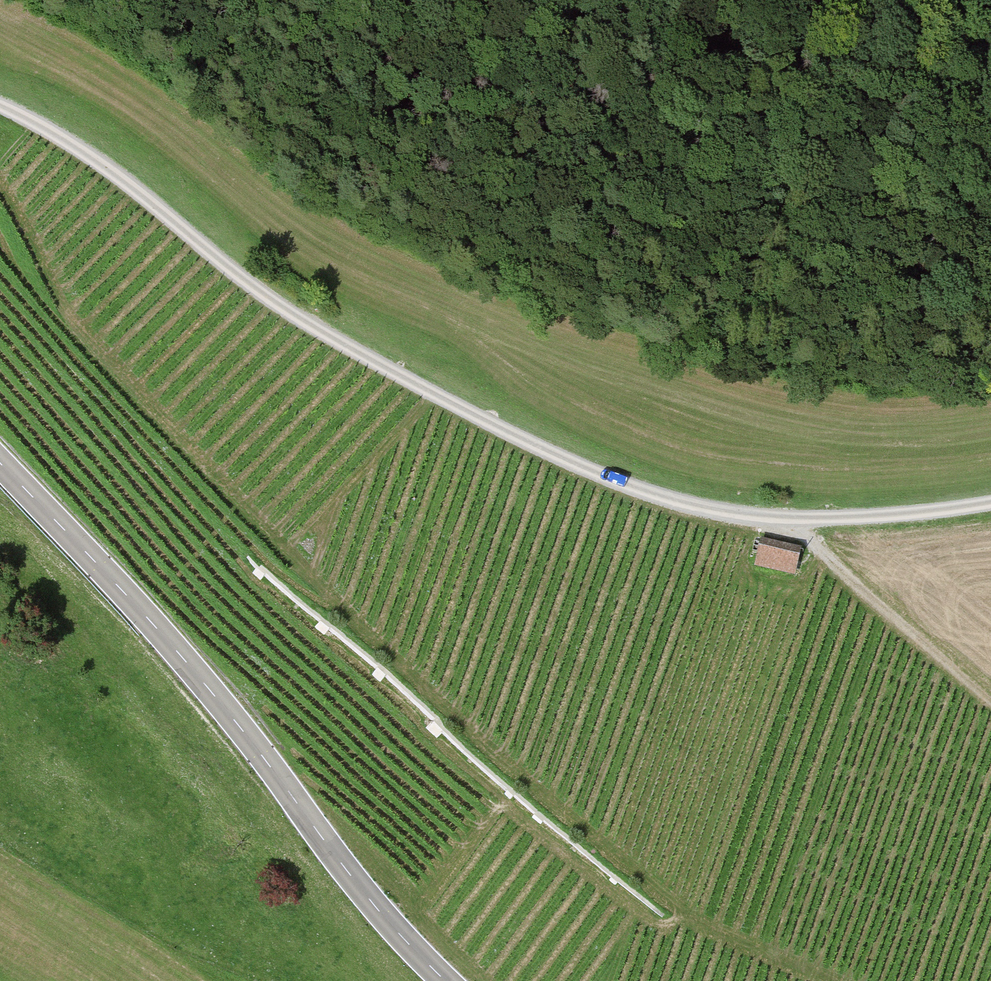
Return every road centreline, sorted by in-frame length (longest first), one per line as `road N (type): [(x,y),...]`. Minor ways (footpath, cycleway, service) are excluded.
road 1 (track): [(834,980),(692,921),(579,831),(89,342),(0,190)]
road 2 (track): [(990,504),(786,521),(718,514),(627,489),(520,442),(299,321),(120,178),(0,107)]
road 3 (tertiary): [(447,980),(367,896),(152,624),(0,466)]
road 4 (track): [(947,0),(912,13),(796,28),(664,33),(606,27),(509,0)]
road 5 (track): [(786,521),(990,698)]
road 6 (track): [(219,980),(0,859)]

